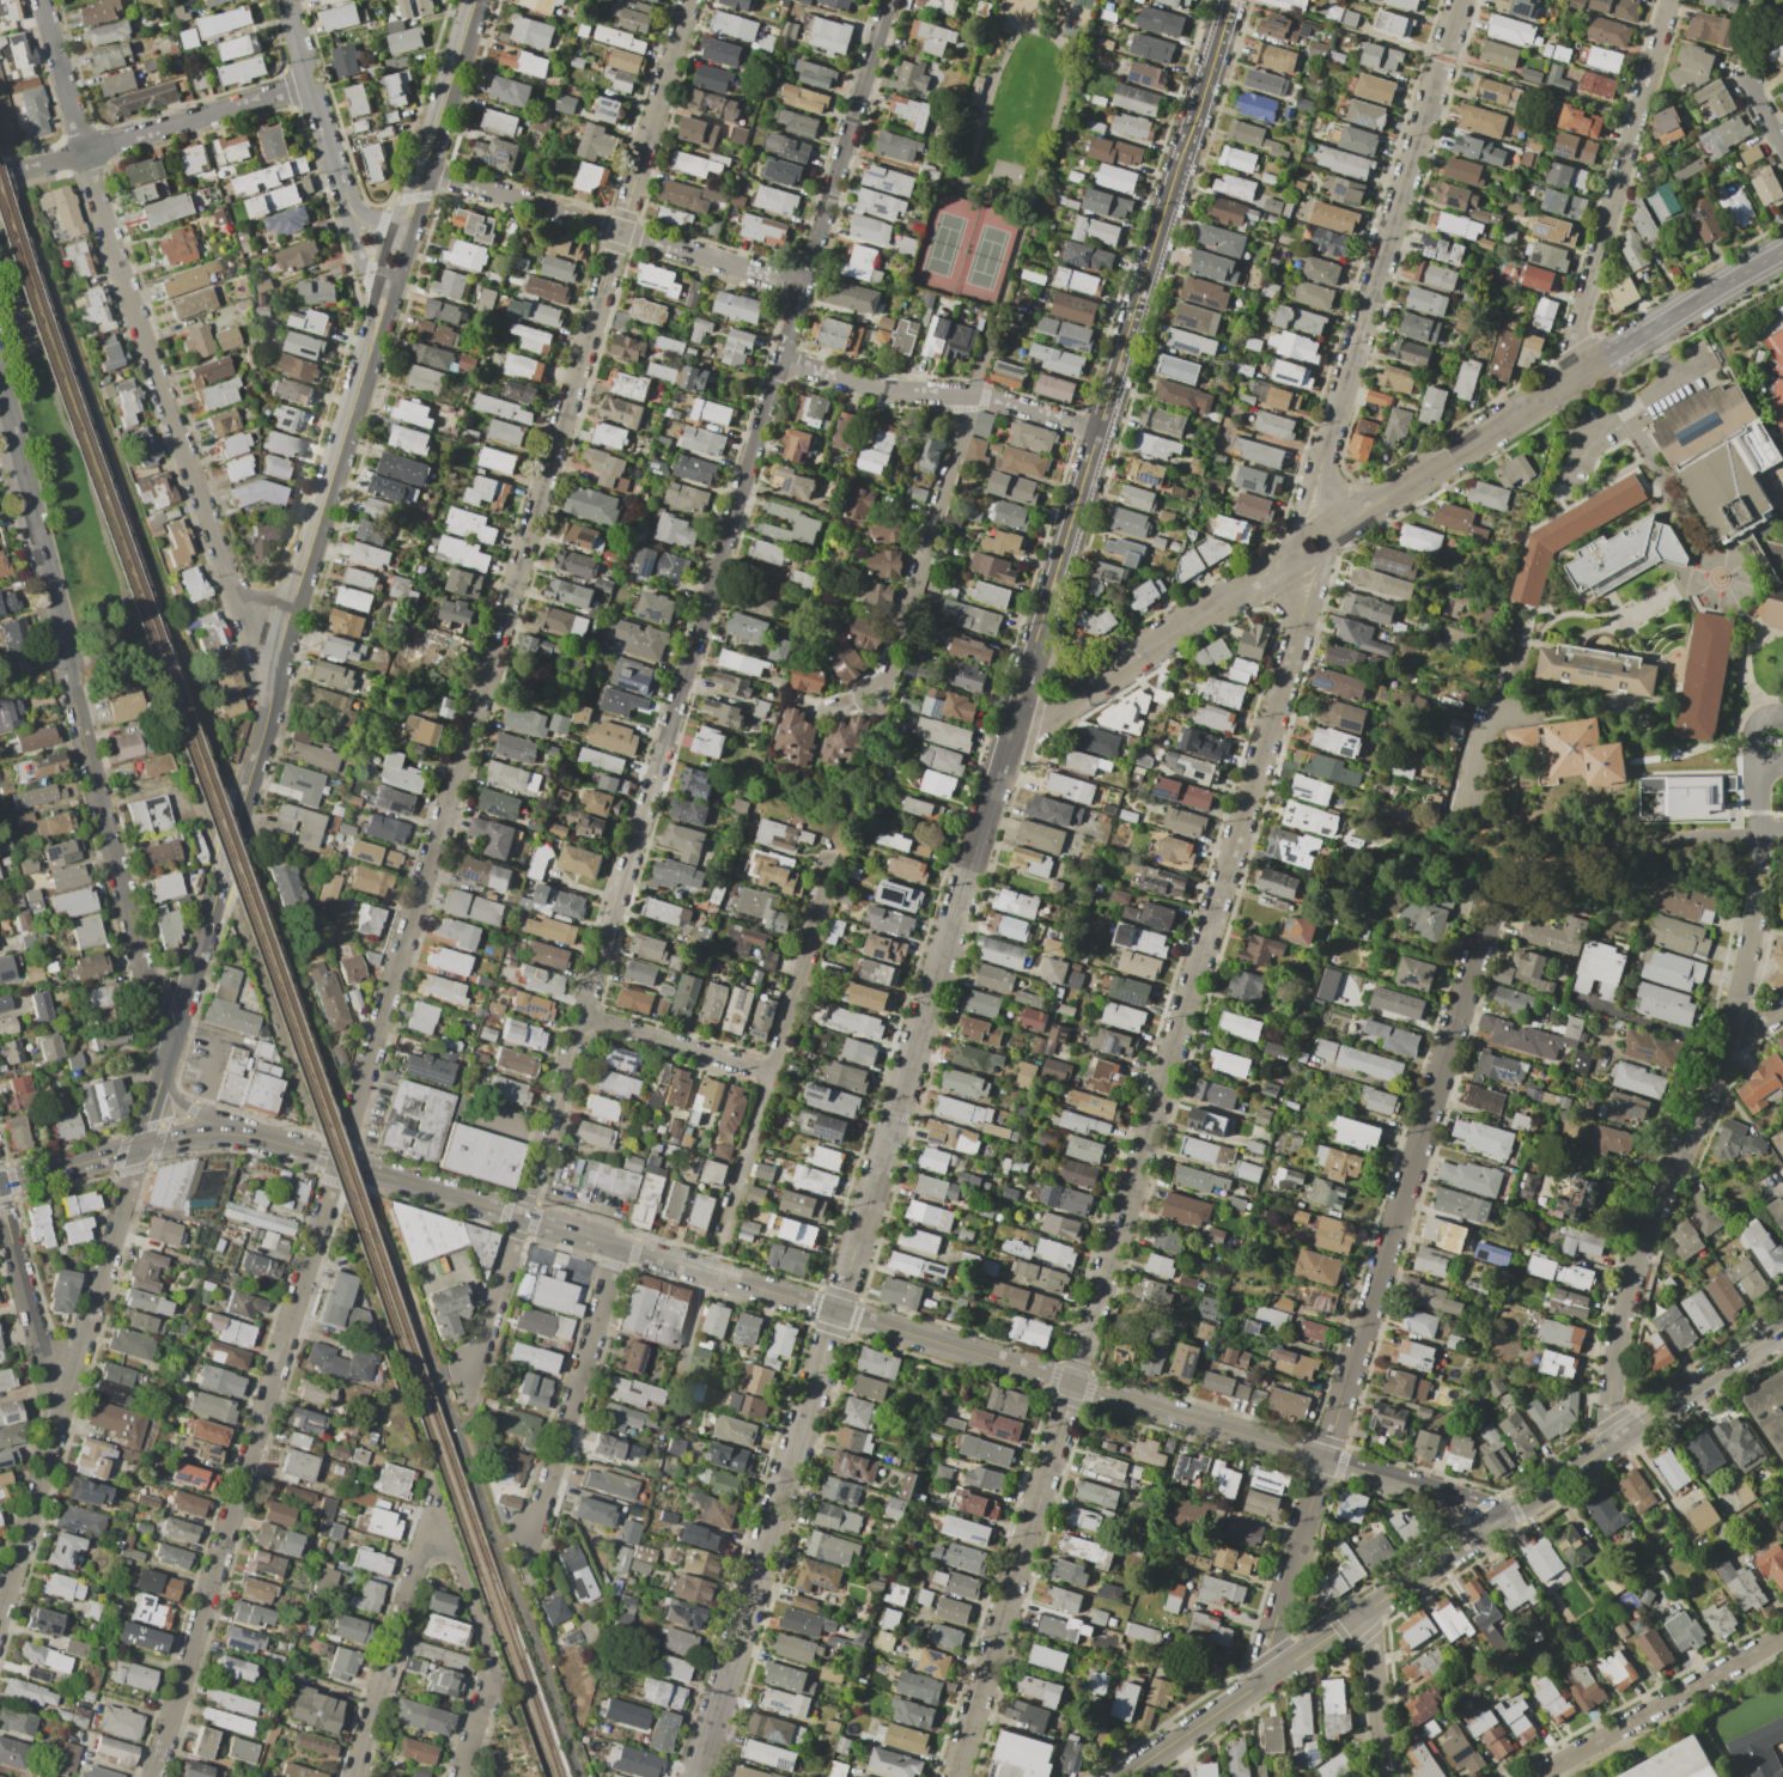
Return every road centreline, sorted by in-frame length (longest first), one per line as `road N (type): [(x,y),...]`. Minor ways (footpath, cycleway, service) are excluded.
road 1 (tertiary): [(263,1139),(1503,1516)]
road 2 (residential): [(1298,620),(952,1776)]
road 3 (residential): [(487,675),(155,1776)]
road 4 (residential): [(1006,732),(696,1776)]
road 5 (residential): [(888,0),(661,749)]
road 6 (residential): [(1485,926),(1271,1632),(1273,1673)]
road 7 (residential): [(690,0),(487,675)]
road 8 (residential): [(661,749),(469,1368)]
road 9 (residential): [(43,0),(87,168),(235,590)]
road 10 (residential): [(1179,158),(1006,732)]
road 11 (residential): [(1751,914),(1723,1046),(1625,1295),(1607,1398),(1607,1416),(1621,1436)]
road 12 (residential): [(1458,0),(1318,474)]
road 13 (residential): [(140,1149),(0,1619)]
road 14 (tertiary): [(274,688),(163,1072)]
road 15 (residential): [(422,171),(802,286)]
road 16 (residential): [(1670,0),(1575,320),(1581,371)]
road 17 (residential): [(827,865),(724,1235)]
road 18 (tertiary): [(74,698),(136,953),(152,994),(176,1026)]
road 19 (tertiary): [(1503,1516),(1782,1326)]
road 20 (residential): [(780,359),(881,390),(982,396),(1096,431)]
road 21 (residential): [(0,175),(310,84)]
road 22 (tertiary): [(389,280),(297,586)]
road 23 (residential): [(972,396),(887,676),(870,696)]
road 24 (tertiary): [(0,390),(74,698)]
road 25 (residential): [(1322,536),(1581,371)]
road 26 (residential): [(617,1246),(529,1530)]
road 27 (tertiary): [(1121,1776),(1367,1611)]
road 28 (residential): [(1534,1776),(1782,1637)]
road 29 (residential): [(438,1522),(414,1566),(351,1776)]
road 30 (residential): [(1581,371),(1782,250)]
road 31 (residential): [(1103,675),(1296,553)]
road 32 (residential): [(0,1194),(36,1334),(67,1388)]
road 33 (residential): [(580,1016),(769,1073)]
road 34 (tertiary): [(474,0),(422,171)]
road 35 (tertiary): [(1367,1611),(1503,1516)]
road 36 (residential): [(1367,1611),(1382,1776)]
road 37 (residential): [(493,1659),(438,1522)]
road 38 (tertiary): [(0,1184),(140,1149)]
road 39 (tertiary): [(263,1139),(193,1112),(163,1072)]
road 40 (tertiary): [(140,1149),(214,1134),(263,1139)]
road 41 (residential): [(1228,0),(1194,116)]

